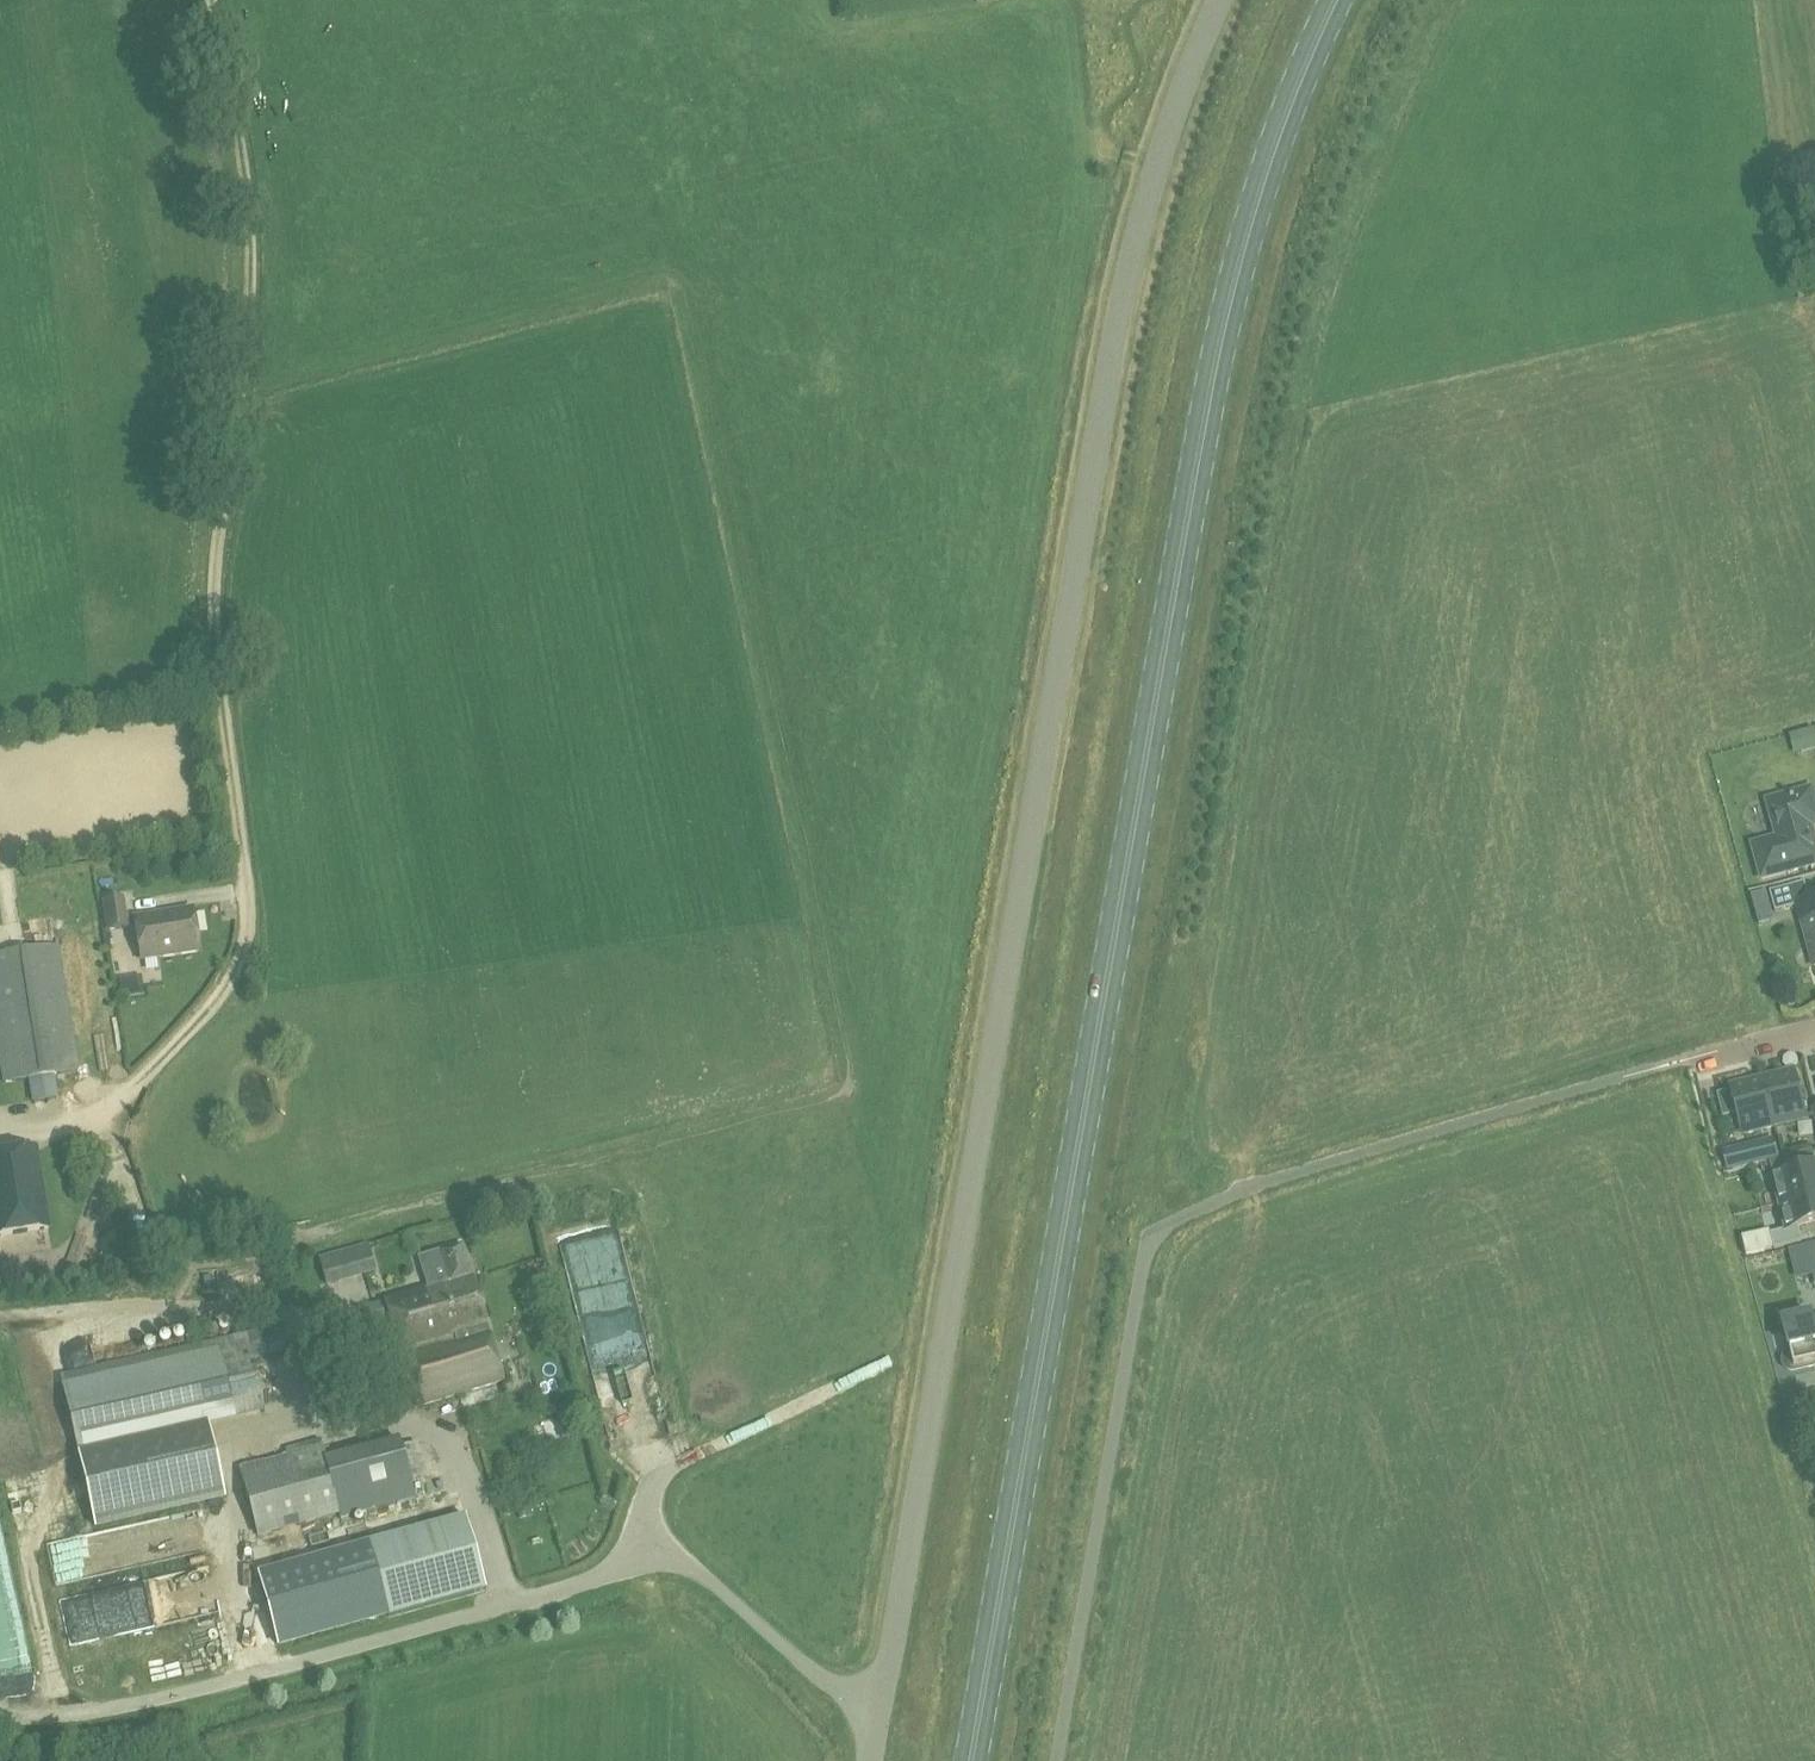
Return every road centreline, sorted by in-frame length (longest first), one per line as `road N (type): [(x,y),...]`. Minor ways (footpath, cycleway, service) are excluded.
road 1 (primary): [(973,1760),(1212,366),(1277,133),(1332,0)]
road 2 (unclassified): [(879,1701),(1128,274),(1151,183),(1218,0)]
road 3 (track): [(213,0),(242,164),(247,272),(215,570),(213,674),(248,907),(242,946),(213,1001),(131,1087),(96,1104),(0,1123)]
road 4 (unclassified): [(1058,1760),(1155,1235),(1244,1187),(1684,1059)]
road 5 (unclassified): [(879,1701),(823,1679),(692,1564),(636,1542),(628,1557),(597,1578),(508,1604),(174,1695),(0,1718)]
road 6 (track): [(402,1411),(309,1330),(268,1311),(121,1304),(0,1317)]
road 7 (track): [(636,1542),(661,1475),(886,1361)]
road 8 (residential): [(1684,1059),(1814,1030)]

